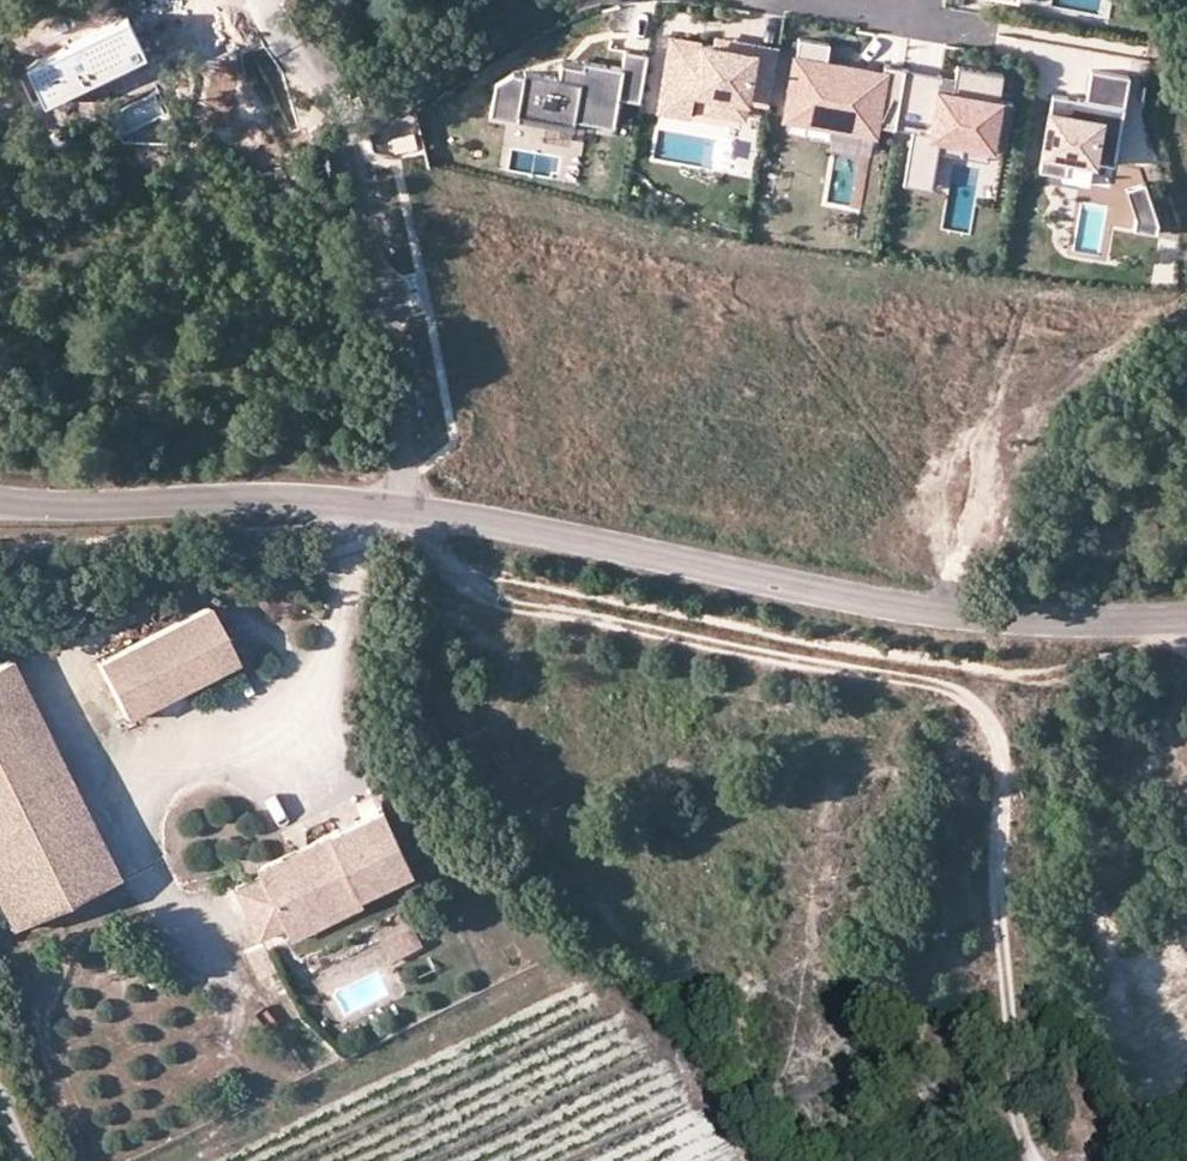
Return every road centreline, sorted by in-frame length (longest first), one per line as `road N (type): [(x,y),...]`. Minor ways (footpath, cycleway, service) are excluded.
road 1 (track): [(451,560),(494,597),(936,690),(969,703),(994,737),(1004,788),(998,904),(1015,1082),(998,1112),(1030,1160)]
road 2 (tertiary): [(1186,621),(1108,624),(886,608),(520,525),(396,509)]
road 3 (tertiary): [(396,509),(279,501),(94,509),(0,502)]
road 4 (residential): [(396,509),(403,476),(377,247),(347,118)]
road 5 (residential): [(347,118),(370,115),(552,6),(577,0)]
road 6 (residential): [(928,22),(1062,61)]
road 7 (residential): [(804,0),(928,22)]
road 8 (residential): [(347,118),(327,0)]

